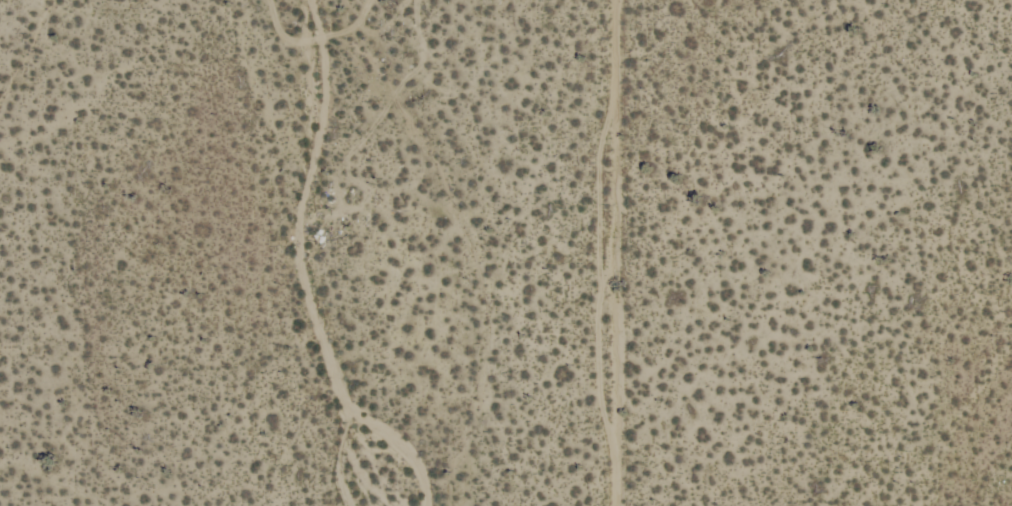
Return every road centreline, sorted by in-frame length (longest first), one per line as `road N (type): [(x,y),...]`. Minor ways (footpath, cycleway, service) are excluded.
road 1 (track): [(620,505),(617,0)]

